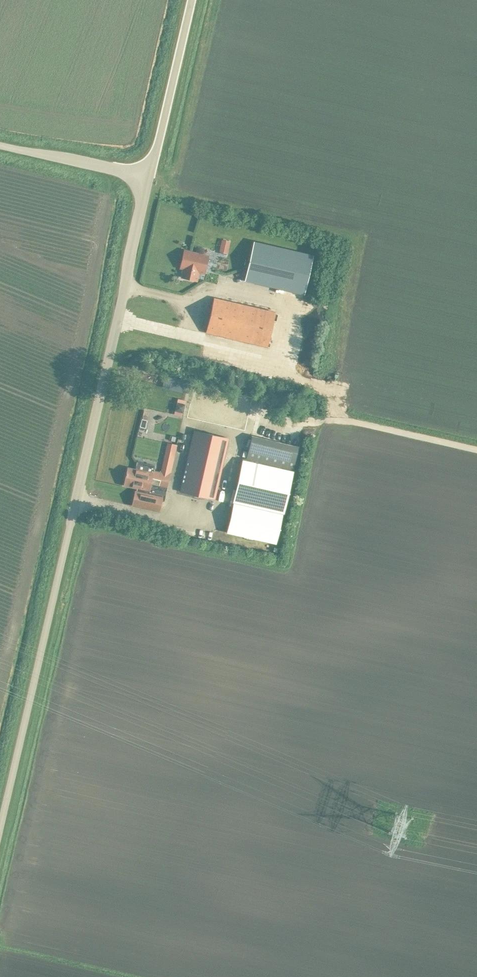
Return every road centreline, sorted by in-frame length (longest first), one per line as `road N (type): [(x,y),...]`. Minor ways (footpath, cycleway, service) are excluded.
road 1 (unclassified): [(0,861),(152,181)]
road 2 (track): [(287,359),(296,309),(367,321),(440,0)]
road 3 (track): [(476,451),(329,417),(322,396),(287,359),(181,326),(166,295),(129,284)]
road 4 (track): [(82,495),(209,526),(238,422),(329,417)]
road 5 (unclassified): [(152,181),(197,0)]
road 6 (unclassified): [(152,181),(0,143)]

